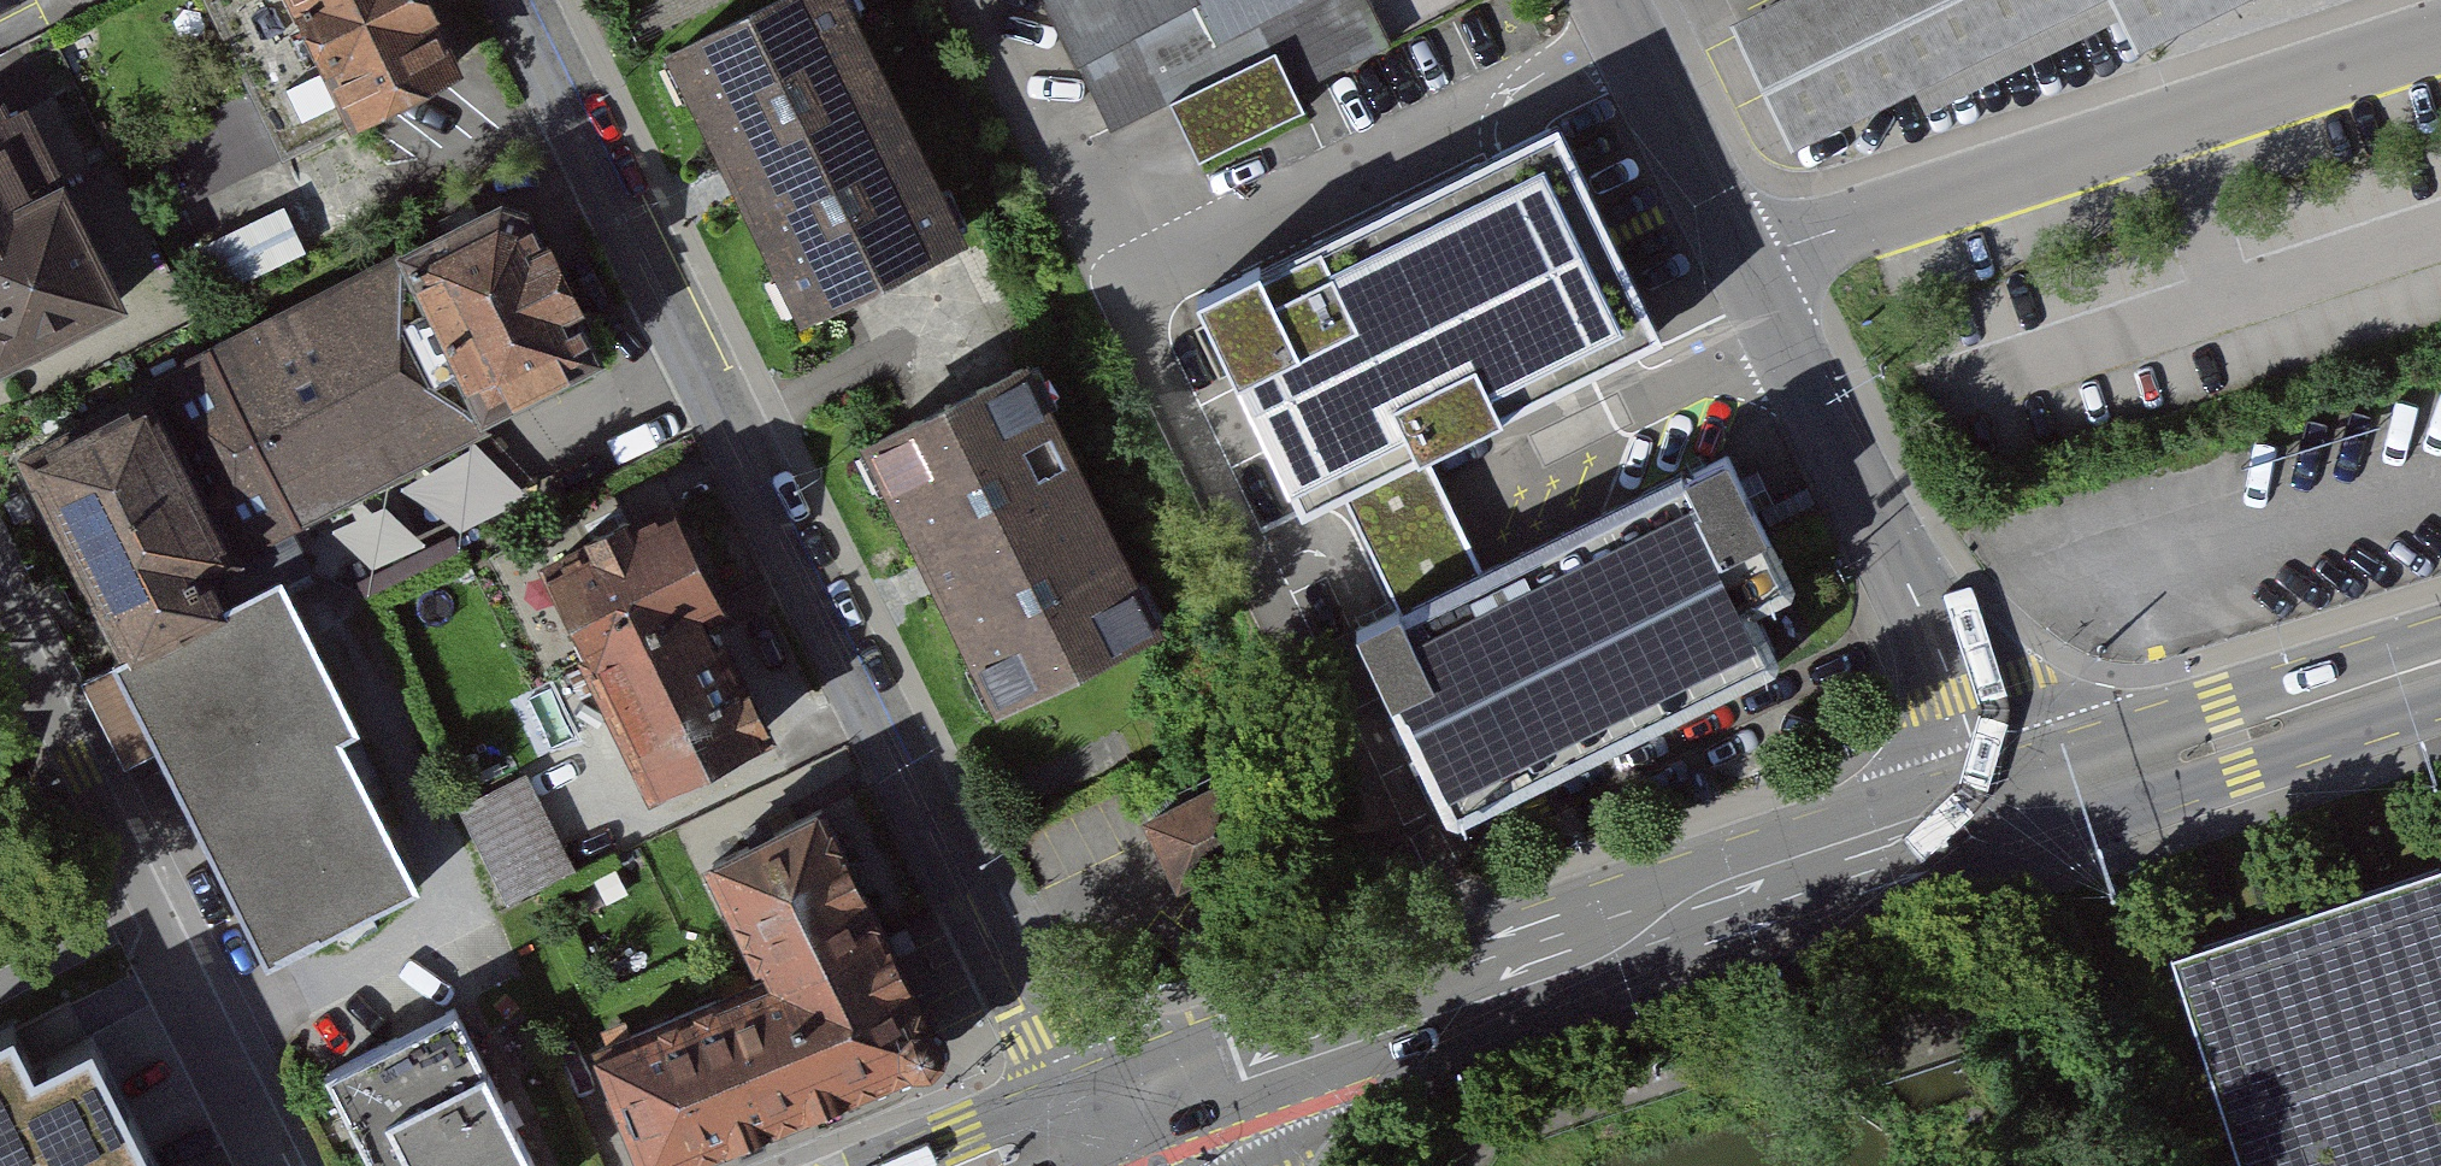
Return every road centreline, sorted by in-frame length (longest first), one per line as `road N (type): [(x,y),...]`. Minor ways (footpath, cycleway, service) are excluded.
road 1 (tertiary): [(525,0),(1024,1004),(1104,1115)]
road 2 (residential): [(986,0),(1456,994)]
road 3 (residential): [(1749,264),(2440,36)]
road 4 (residential): [(268,1165),(0,620)]
road 5 (residential): [(1999,812),(1932,637),(1749,264)]
road 6 (secondary): [(1999,812),(1456,994)]
road 7 (secondary): [(2440,670),(1999,812)]
road 8 (secondary): [(1456,994),(1104,1115)]
road 9 (residential): [(1749,264),(1615,0)]
road 10 (secondary): [(1104,1115),(985,1165)]

